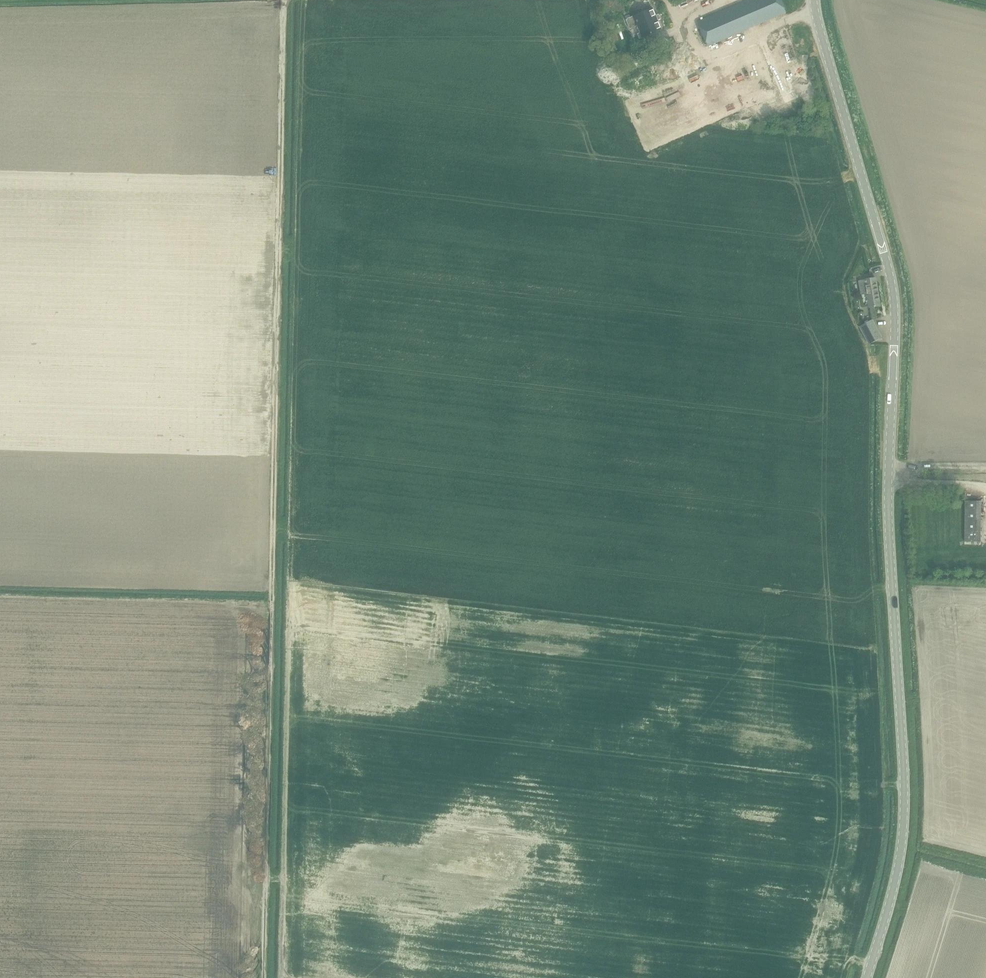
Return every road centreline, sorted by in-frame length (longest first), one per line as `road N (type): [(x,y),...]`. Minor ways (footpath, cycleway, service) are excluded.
road 1 (tertiary): [(869,977),(895,895),(907,815),(890,501),(893,286),(815,0)]
road 2 (track): [(284,0),(263,977)]

